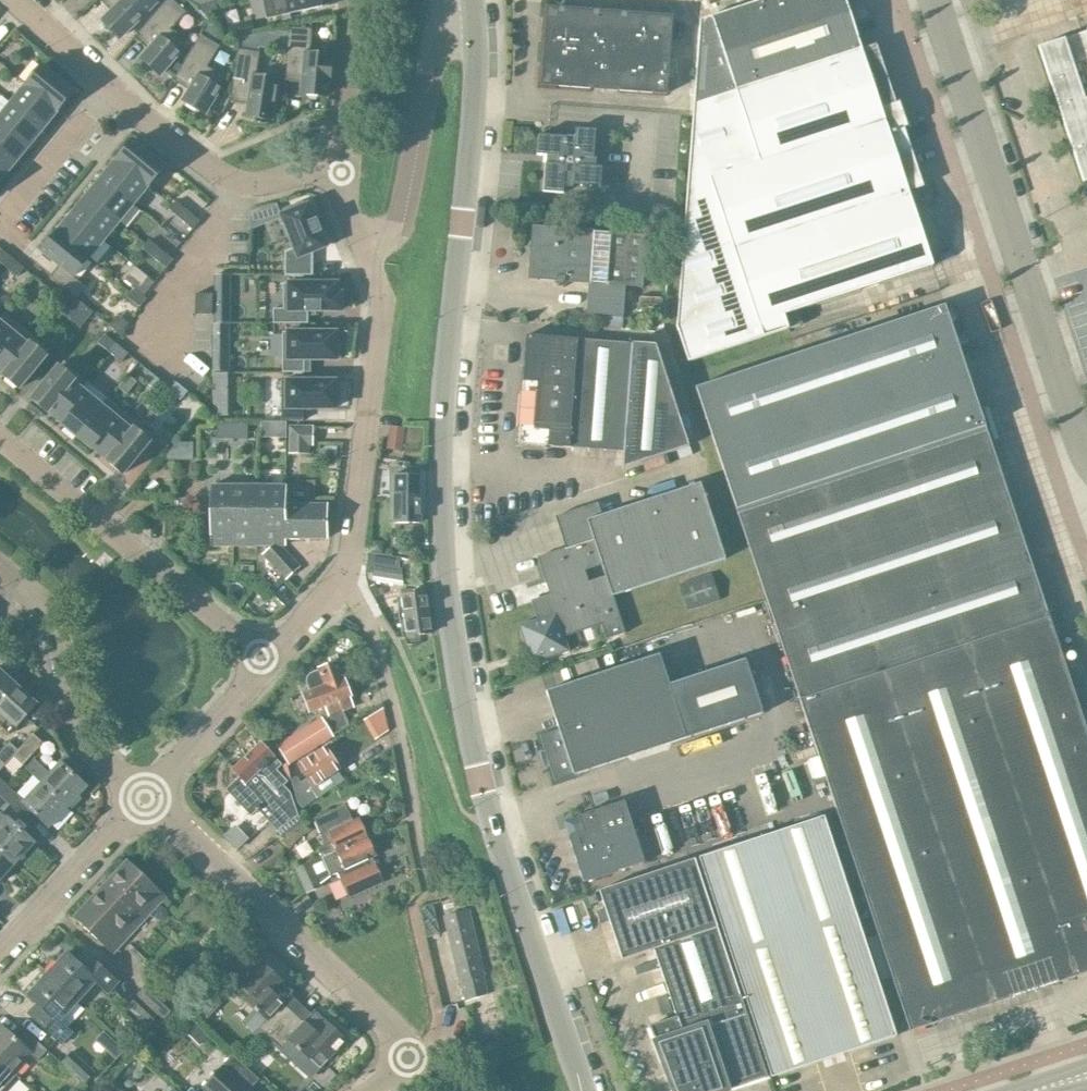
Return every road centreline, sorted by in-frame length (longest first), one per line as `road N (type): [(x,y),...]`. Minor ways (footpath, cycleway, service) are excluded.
road 1 (tertiary): [(584,1090),(478,769),(445,587),(449,351),(476,90),(472,0)]
road 2 (tertiary): [(1086,450),(933,0)]
road 3 (residential): [(416,1053),(151,799)]
road 4 (residential): [(265,664),(0,440)]
road 5 (residential): [(427,880),(398,729),(348,573)]
road 6 (unclassified): [(381,299),(438,54),(470,0)]
road 7 (residential): [(0,574),(42,623),(70,714),(151,799)]
road 8 (residential): [(348,573),(381,299)]
road 9 (residential): [(341,172),(257,183),(218,174),(112,92)]
road 10 (residential): [(0,958),(151,799)]
road 11 (residential): [(151,799),(265,664)]
road 12 (residential): [(0,223),(112,92)]
road 13 (residential): [(341,172),(348,0)]
road 14 (residential): [(112,92),(14,0)]
road 15 (residential): [(381,299),(341,172)]
road 16 (residential): [(265,664),(317,616),(348,573)]

